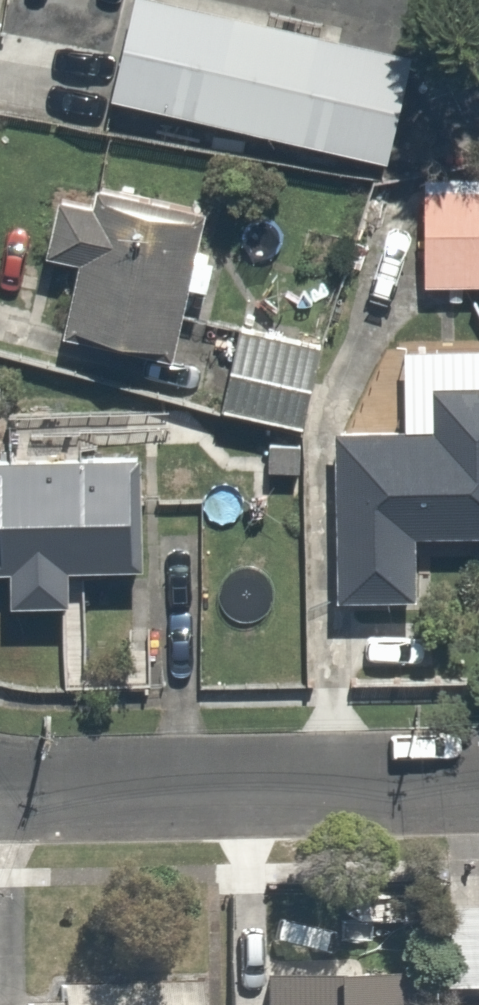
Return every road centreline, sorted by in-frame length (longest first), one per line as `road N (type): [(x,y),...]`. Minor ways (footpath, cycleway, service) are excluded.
road 1 (residential): [(478,778),(0,781)]

